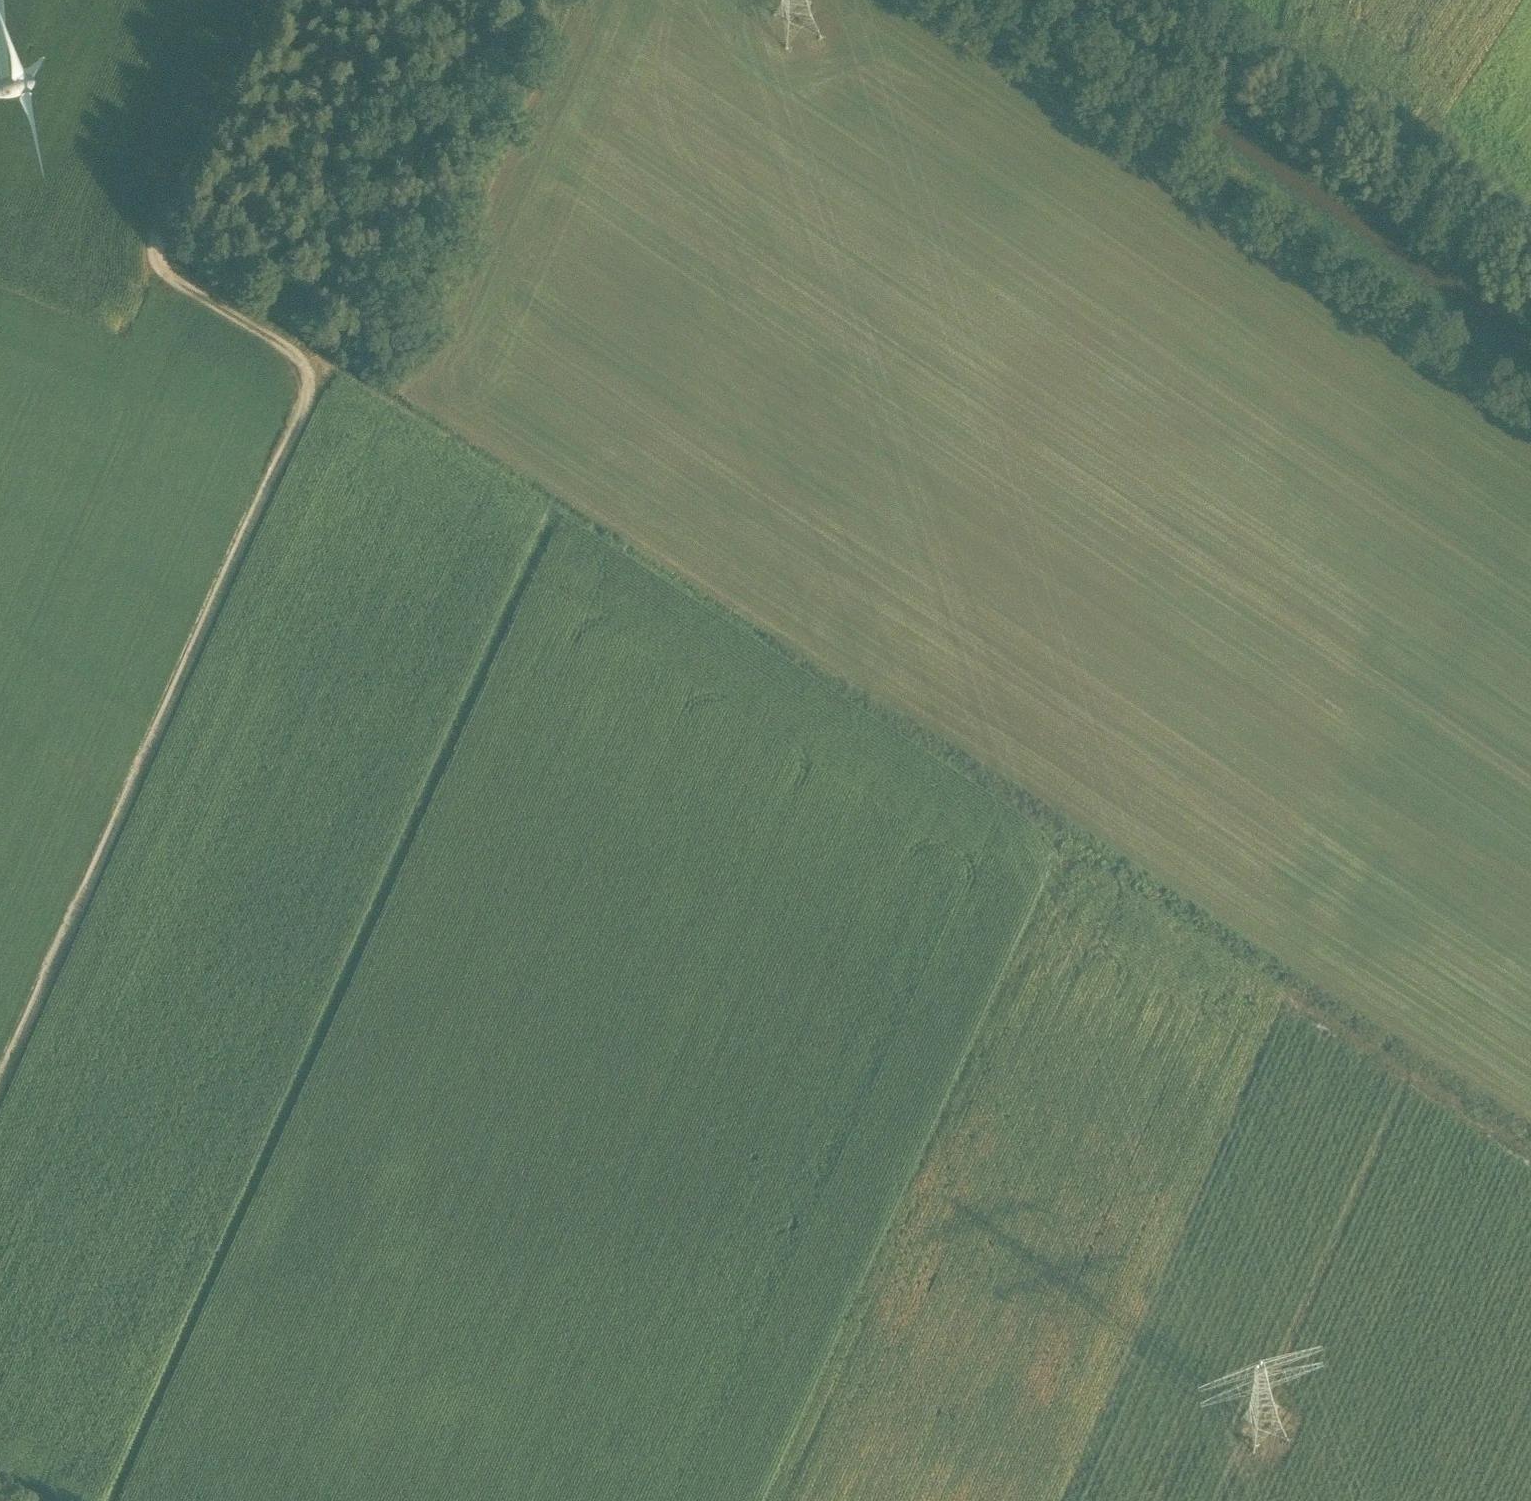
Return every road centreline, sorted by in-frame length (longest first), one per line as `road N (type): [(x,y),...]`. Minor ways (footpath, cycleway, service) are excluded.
road 1 (track): [(955,0),(1530,395)]

